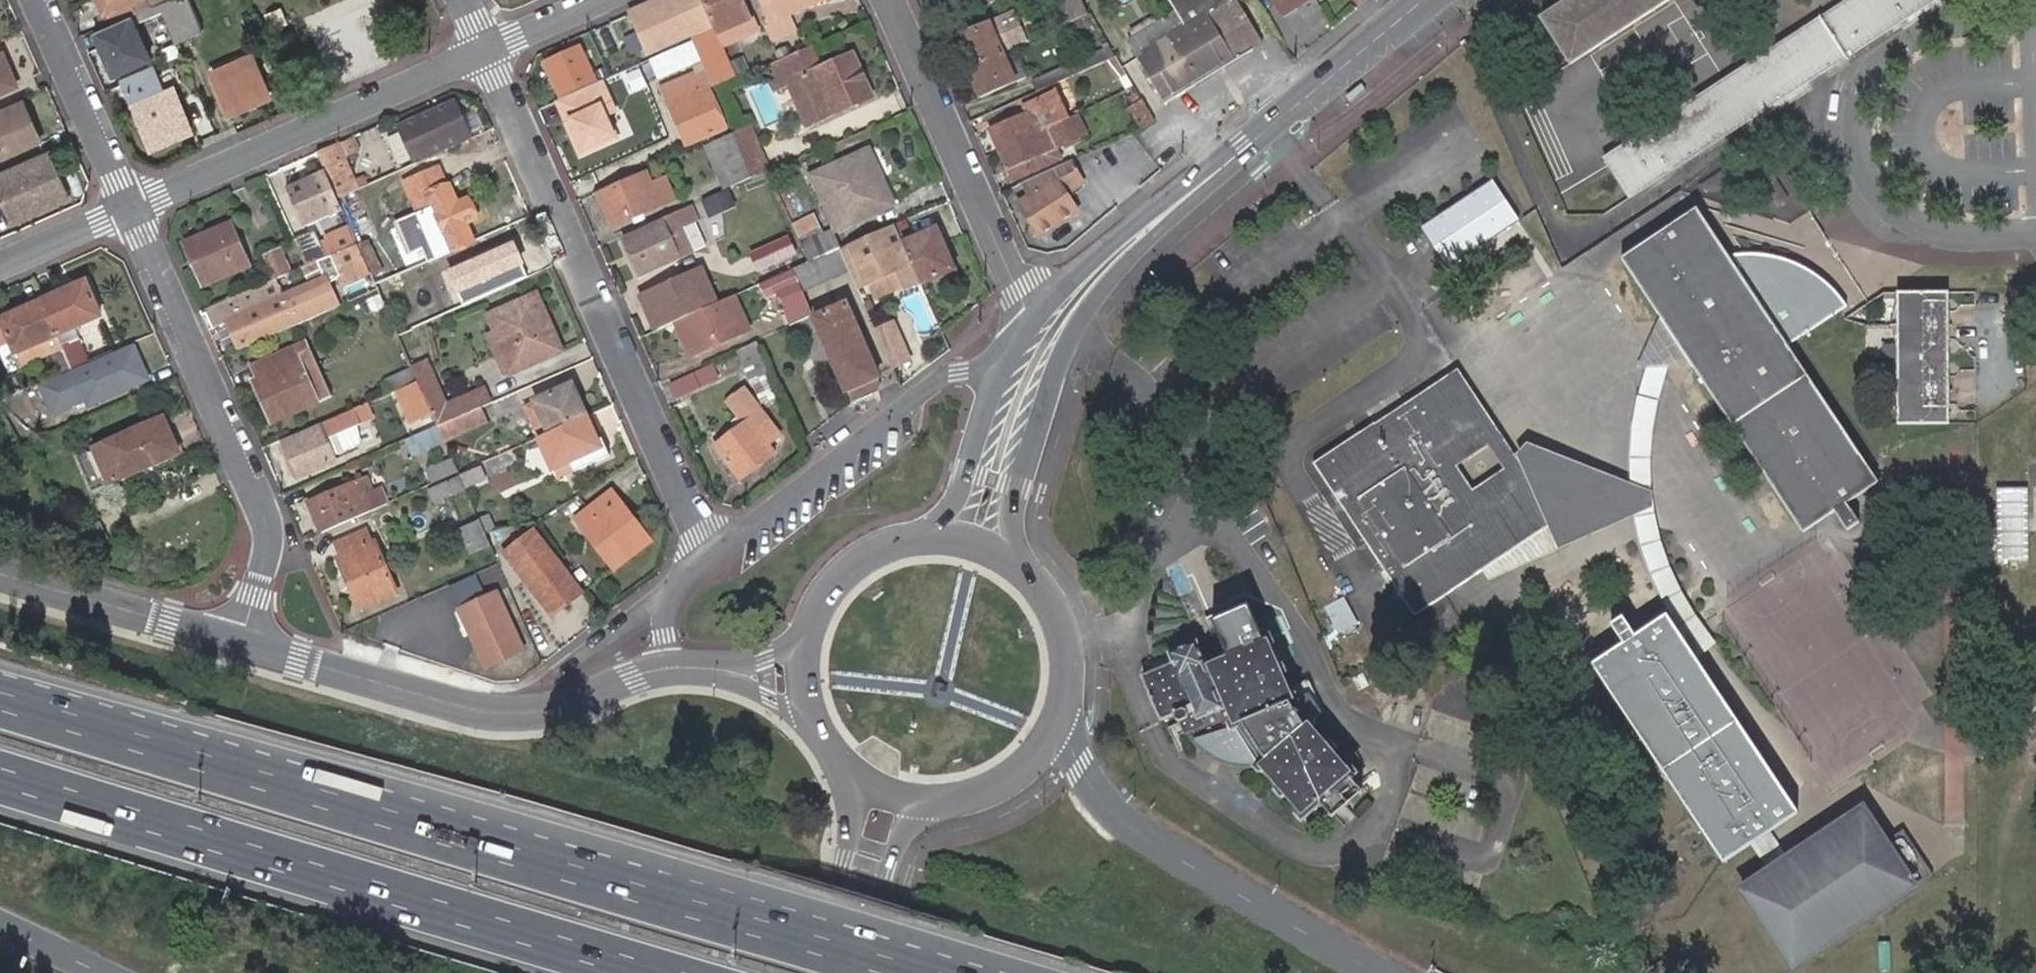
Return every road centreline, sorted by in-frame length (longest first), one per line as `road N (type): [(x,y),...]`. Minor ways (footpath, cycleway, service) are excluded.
road 1 (motorway): [(896,958),(0,691)]
road 2 (motorway): [(0,773),(662,972)]
road 3 (residential): [(710,550),(483,52)]
road 4 (residential): [(2035,235),(1938,233),(1899,223),(1863,164),(1859,130),(1874,68),(1911,37),(2035,25)]
road 5 (residential): [(124,206),(266,530),(266,563),(239,647)]
road 6 (tertiary): [(670,667),(531,716),(466,713),(239,647)]
road 7 (tertiary): [(1377,972),(1123,821),(1079,766),(1063,707)]
road 8 (tertiary): [(1425,0),(1107,258)]
road 9 (unclassified): [(1036,311),(710,550)]
road 10 (residential): [(124,206),(483,52)]
road 11 (residential): [(891,0),(1036,311)]
road 12 (tertiary): [(1019,567),(1004,530),(1014,488),(1039,407),(1107,258)]
road 13 (tertiary): [(1036,311),(988,399),(954,517),(918,540)]
road 14 (tertiary): [(239,647),(0,577)]
road 15 (residential): [(33,0),(124,206)]
road 16 (tertiary): [(842,763),(854,806),(815,972)]
road 17 (tertiary): [(857,972),(907,823),(946,802)]
road 18 (tertiary): [(946,802),(1006,782),(1050,736),(1063,707)]
road 19 (tertiary): [(1063,707),(1068,668),(1056,616),(1019,567)]
road 20 (tertiary): [(918,540),(849,571),(809,635)]
road 21 (unclassified): [(558,676),(670,597)]
road 22 (residential): [(0,260),(124,206)]
road 23 (motorway): [(0,918),(118,972)]
road 24 (residential): [(483,52),(599,0)]
road 25 (tertiary): [(719,669),(821,735)]

